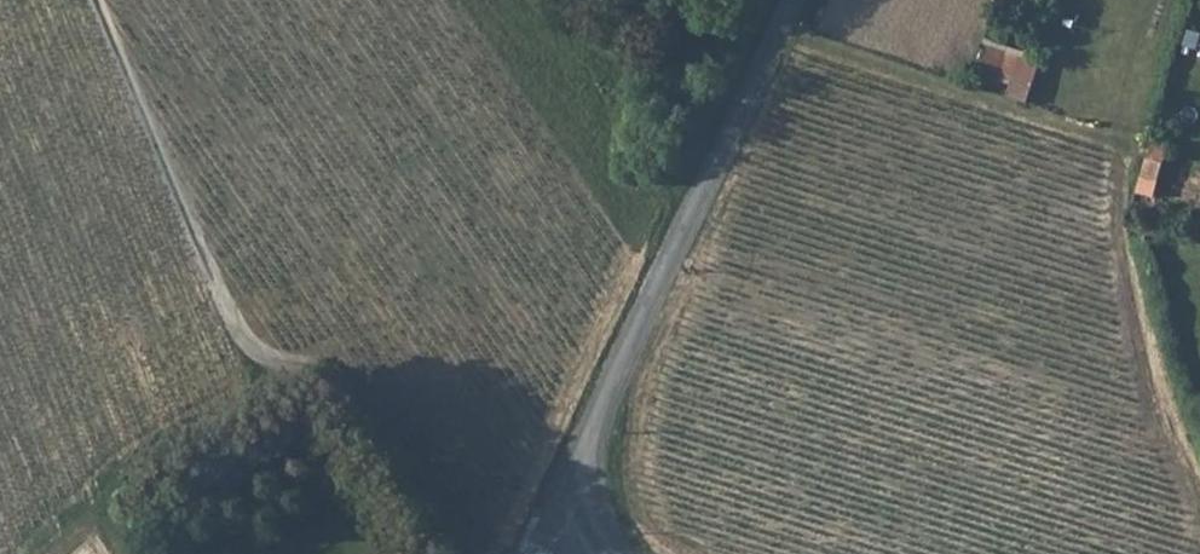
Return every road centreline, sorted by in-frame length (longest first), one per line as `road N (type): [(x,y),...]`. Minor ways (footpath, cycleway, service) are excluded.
road 1 (track): [(95,0),(245,350),(286,373),(337,367),(467,553)]
road 2 (residential): [(579,513),(593,432),(794,0)]

